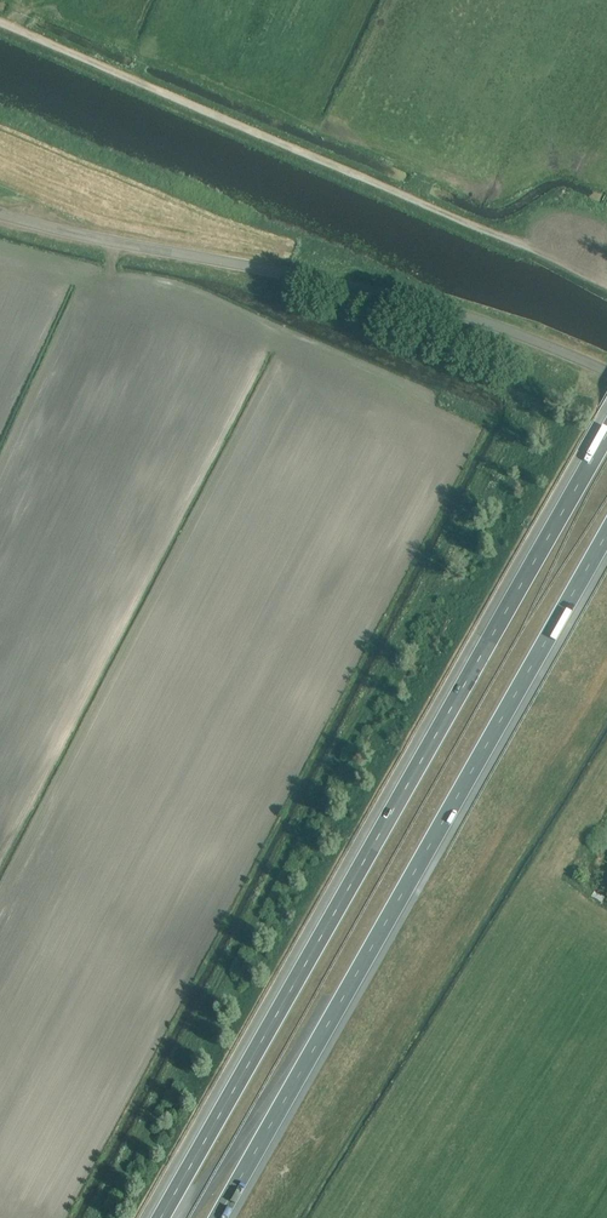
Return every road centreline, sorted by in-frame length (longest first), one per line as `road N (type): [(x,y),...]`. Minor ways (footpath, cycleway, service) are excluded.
road 1 (motorway): [(606,434),(161,1217)]
road 2 (motorway): [(218,1217),(606,534)]
road 3 (track): [(0,22),(606,284)]
road 4 (unclassified): [(606,374),(372,289),(0,219)]

